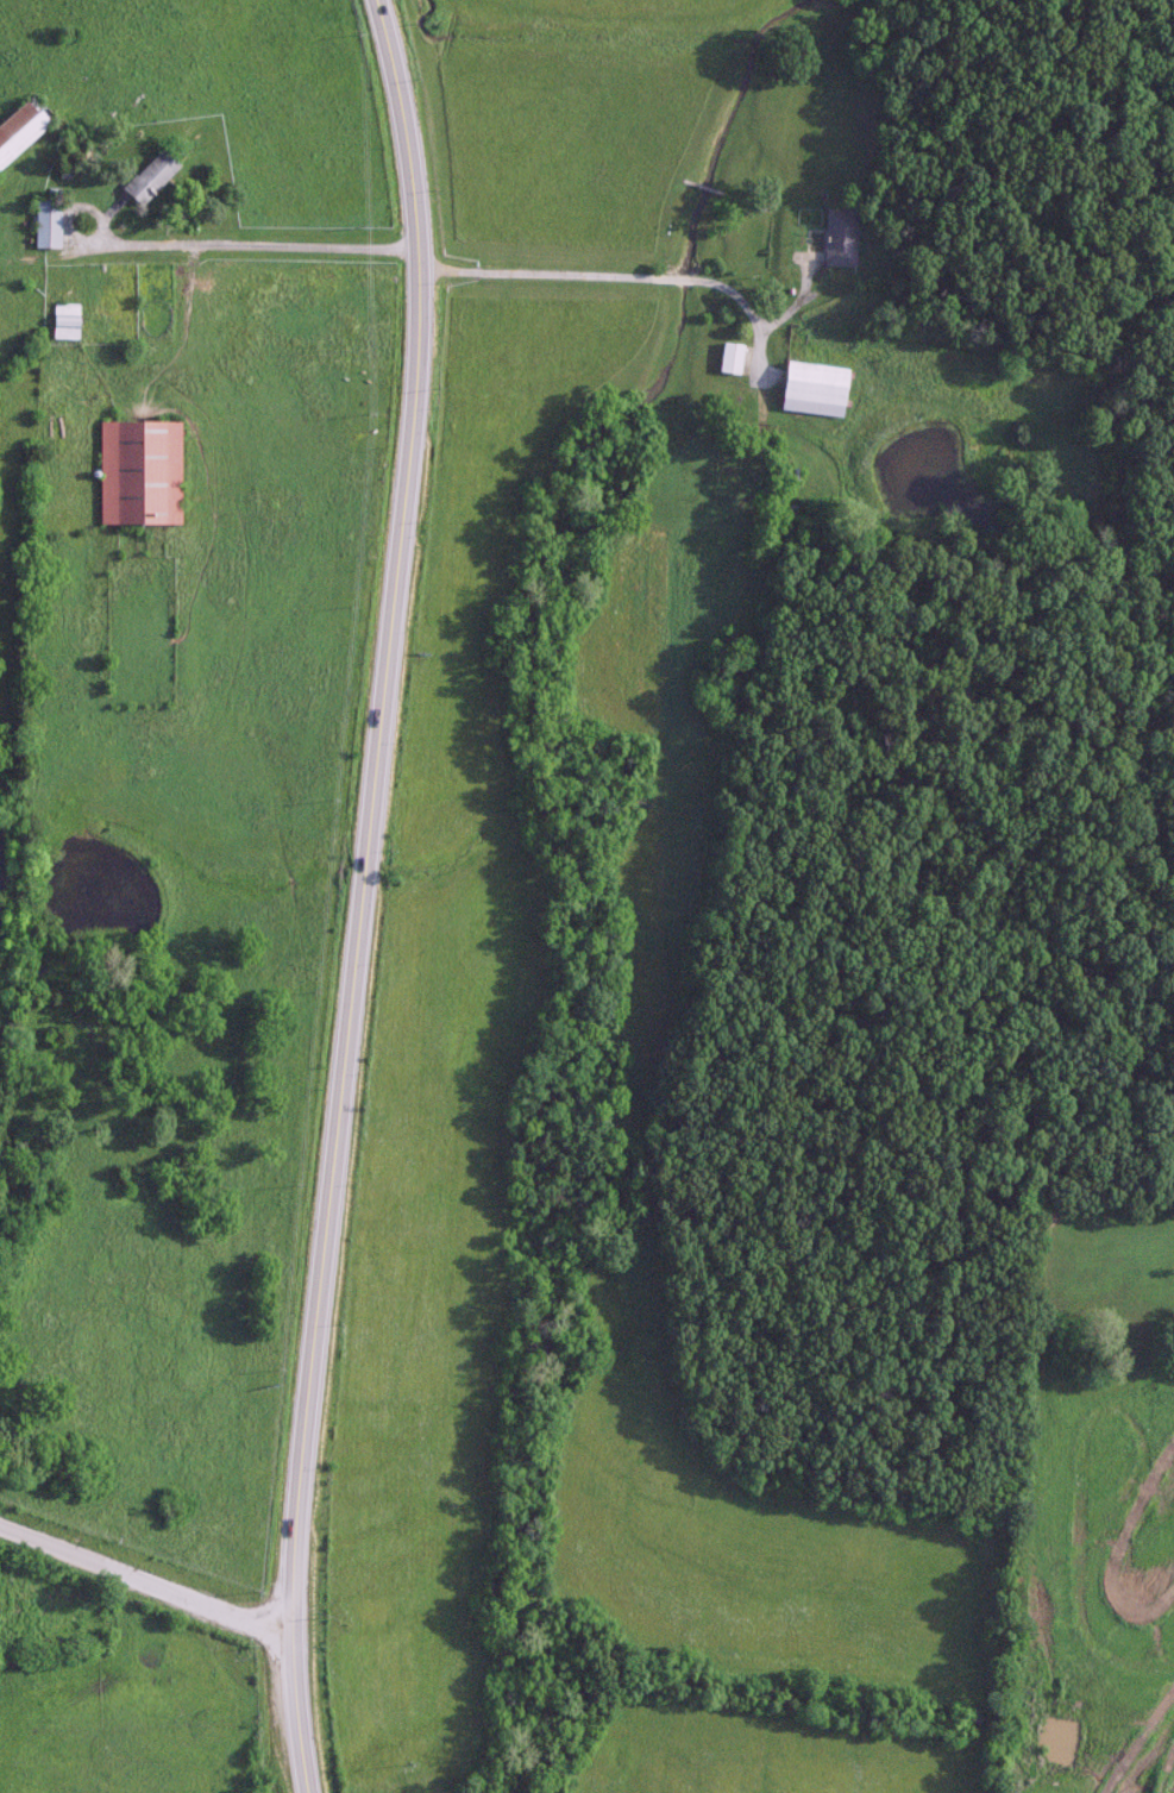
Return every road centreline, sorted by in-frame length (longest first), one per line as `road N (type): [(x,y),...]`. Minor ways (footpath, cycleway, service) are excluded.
road 1 (primary): [(374,0),(413,230),(403,412),(293,1634),(295,1792)]
road 2 (residential): [(293,1634),(0,1525)]

